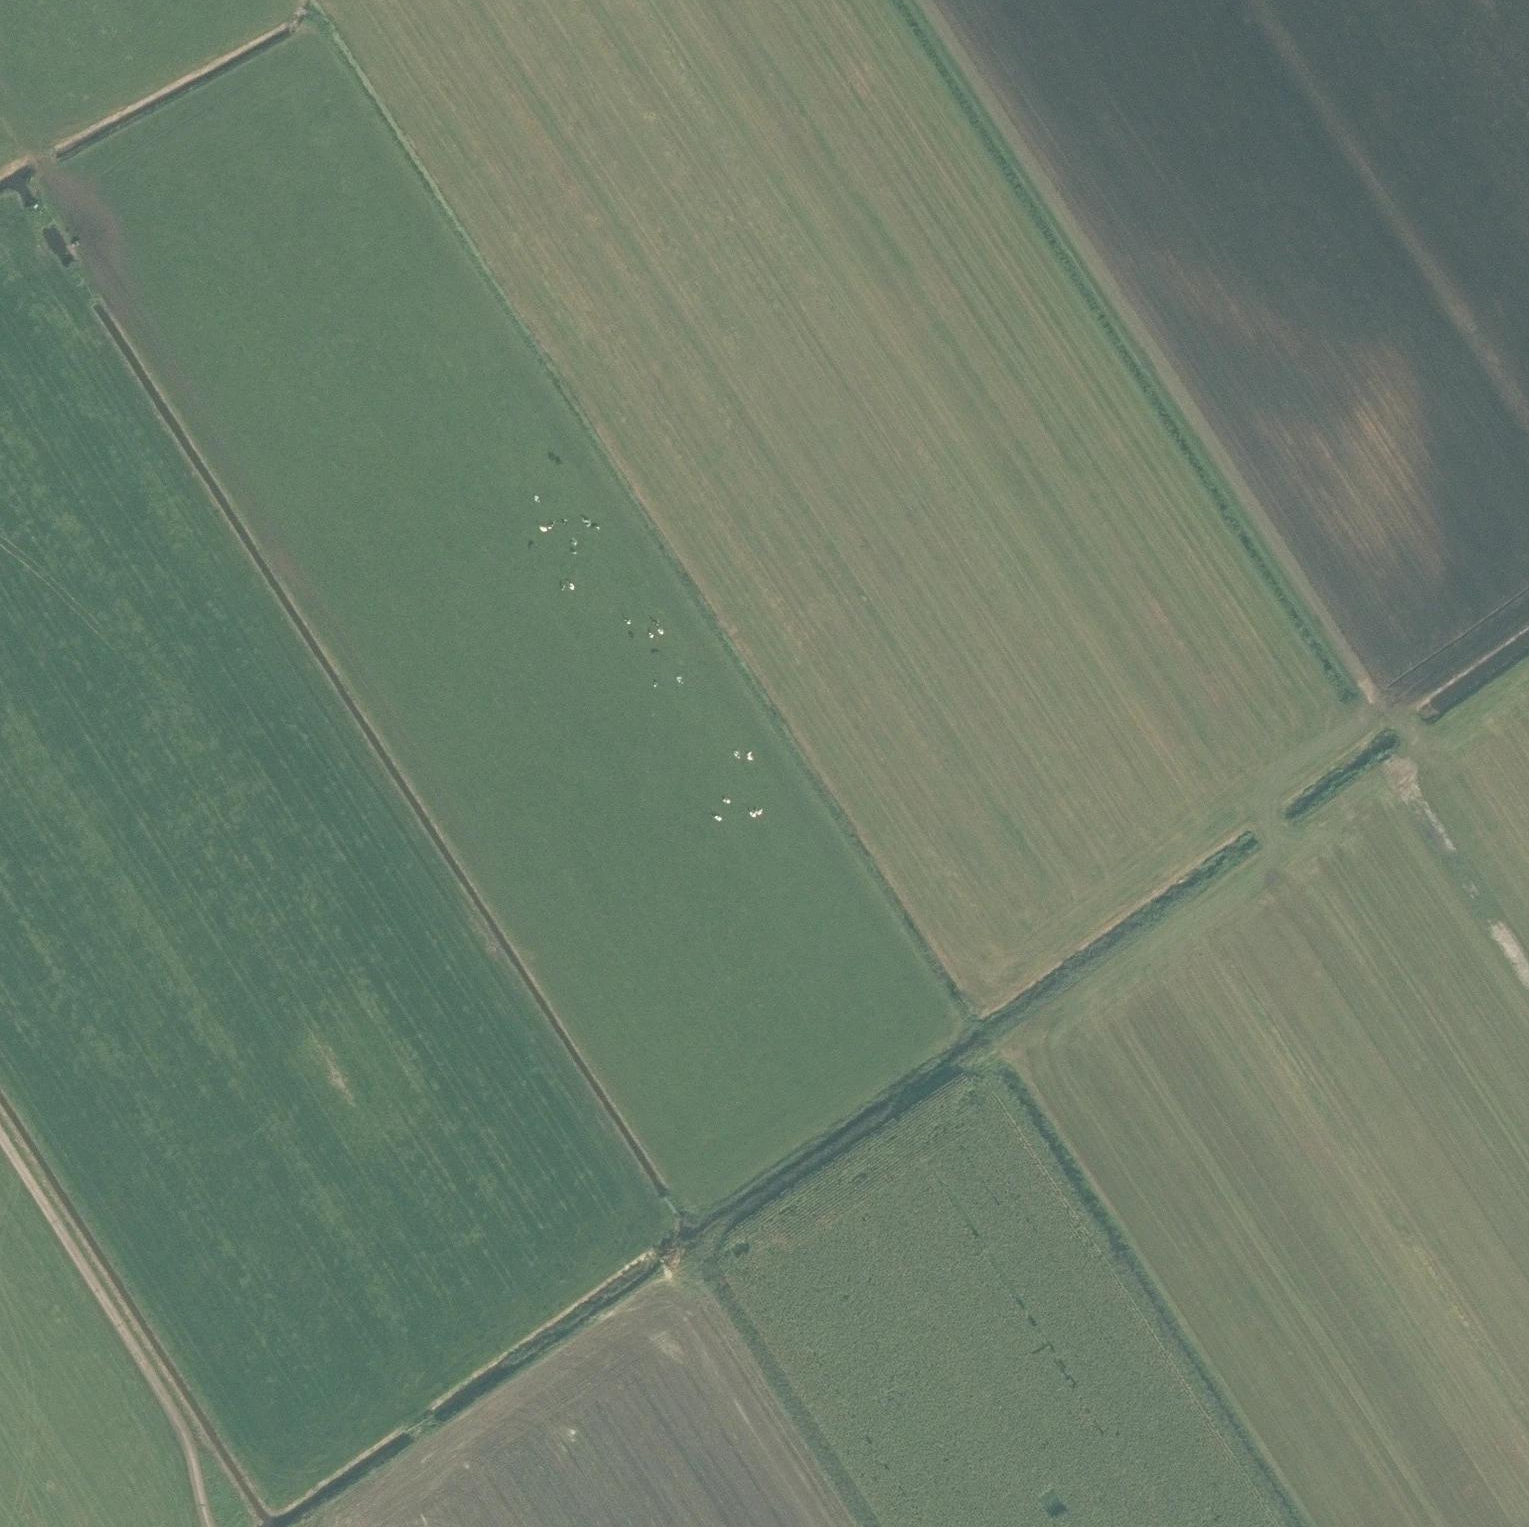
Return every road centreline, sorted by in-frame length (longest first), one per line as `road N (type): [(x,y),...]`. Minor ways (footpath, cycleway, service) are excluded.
road 1 (track): [(0,1136),(167,1398),(187,1435),(212,1526)]

